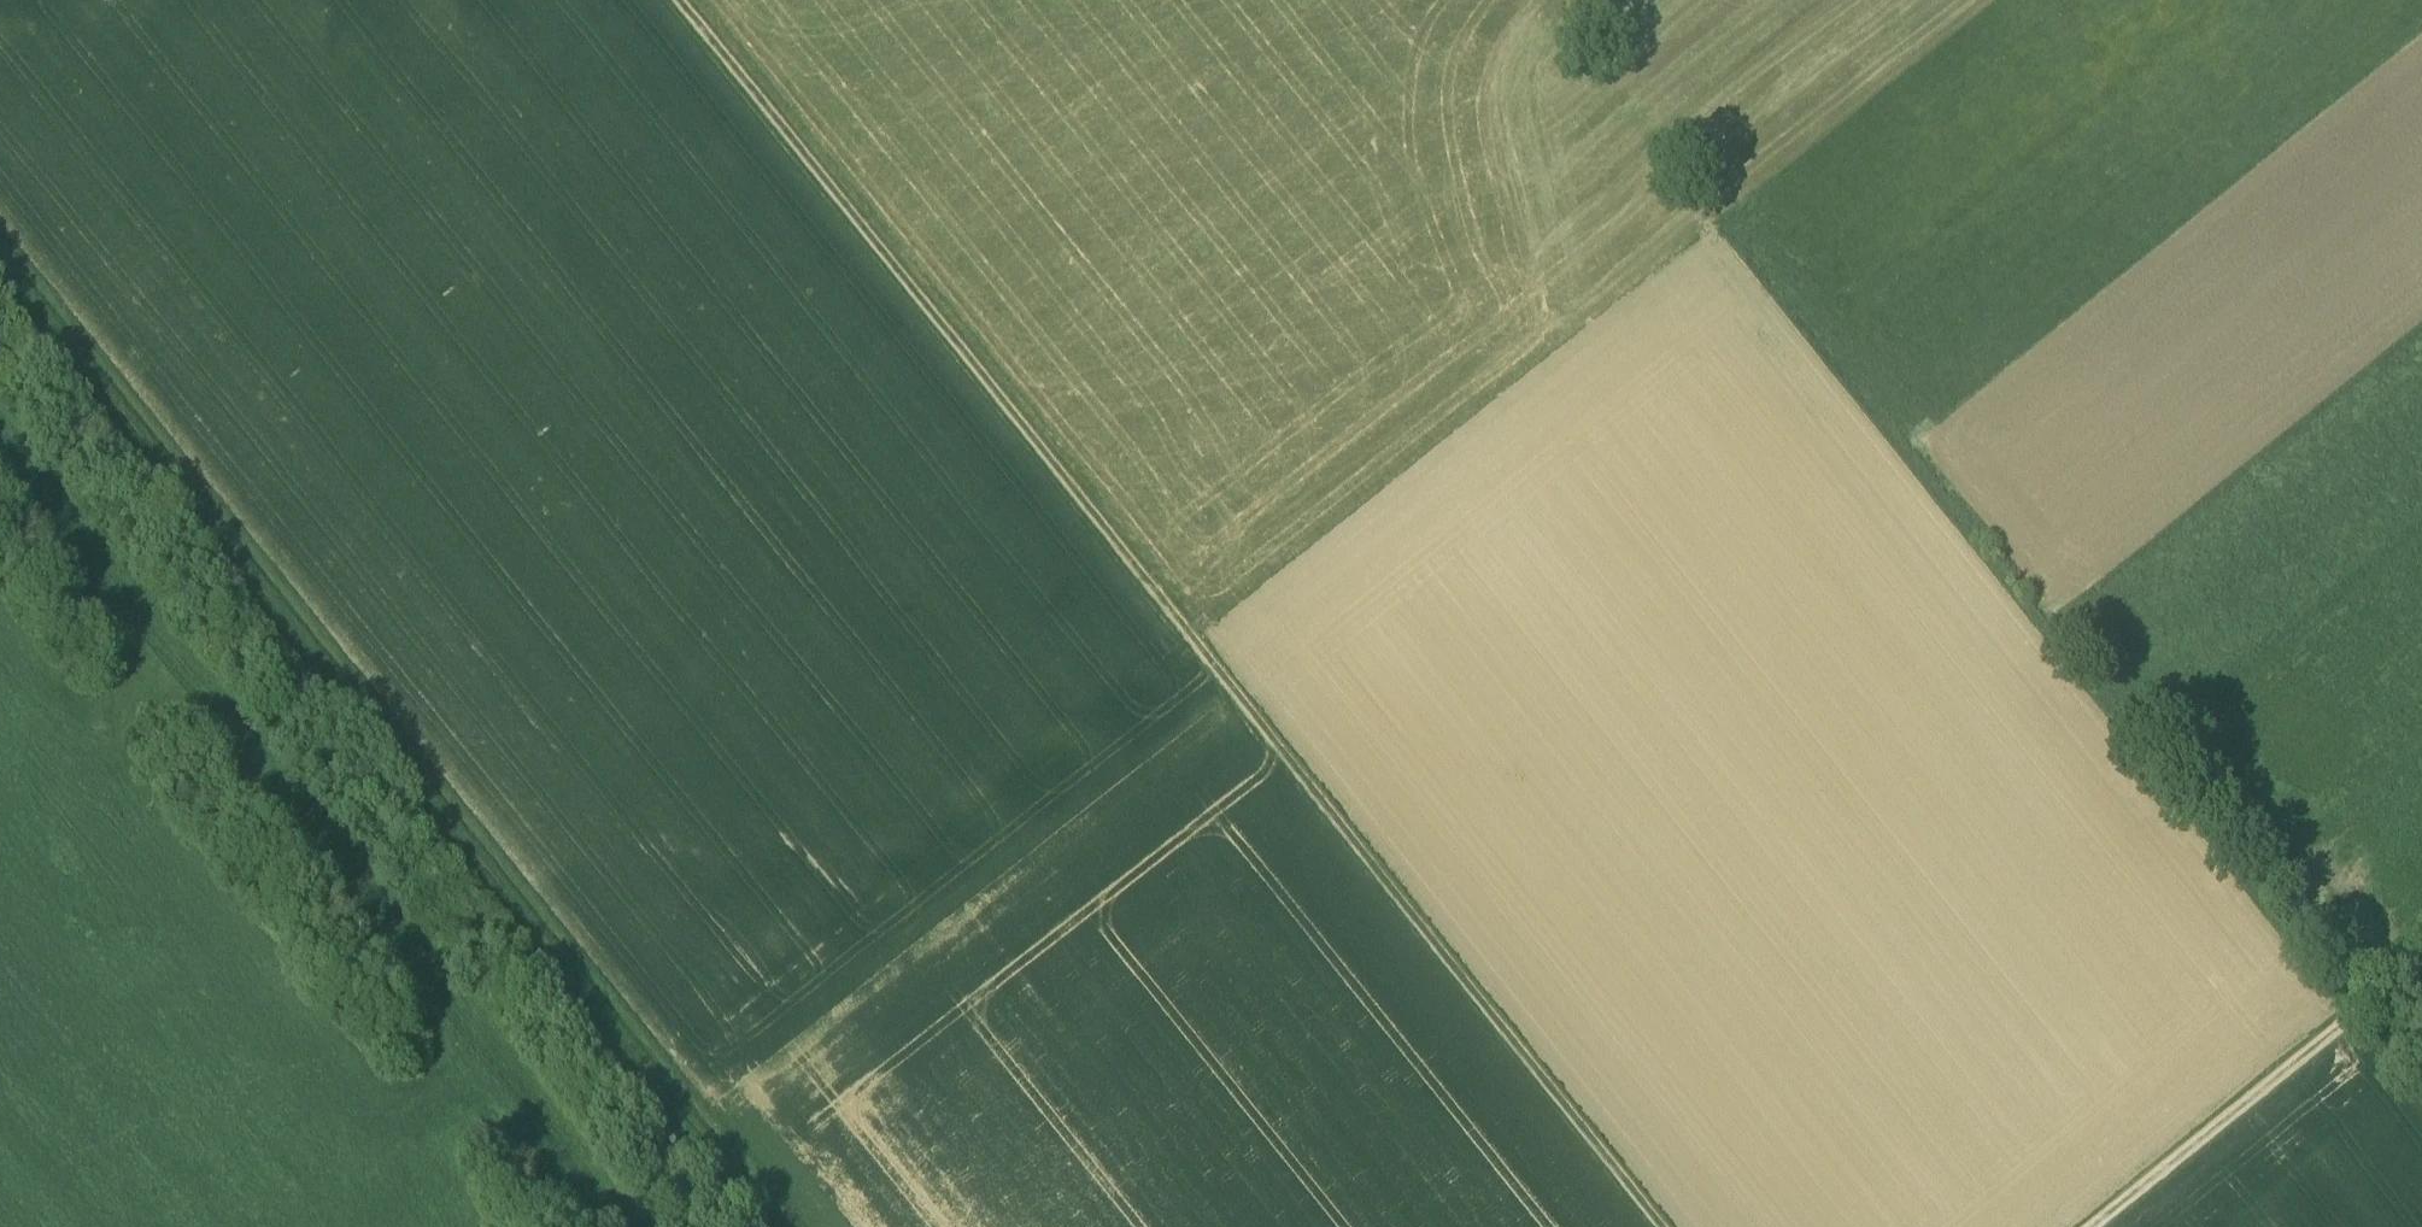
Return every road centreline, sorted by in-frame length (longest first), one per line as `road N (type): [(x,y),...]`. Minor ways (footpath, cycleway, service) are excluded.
road 1 (track): [(1660,1226),(673,0)]
road 2 (track): [(2421,963),(2098,1226)]

